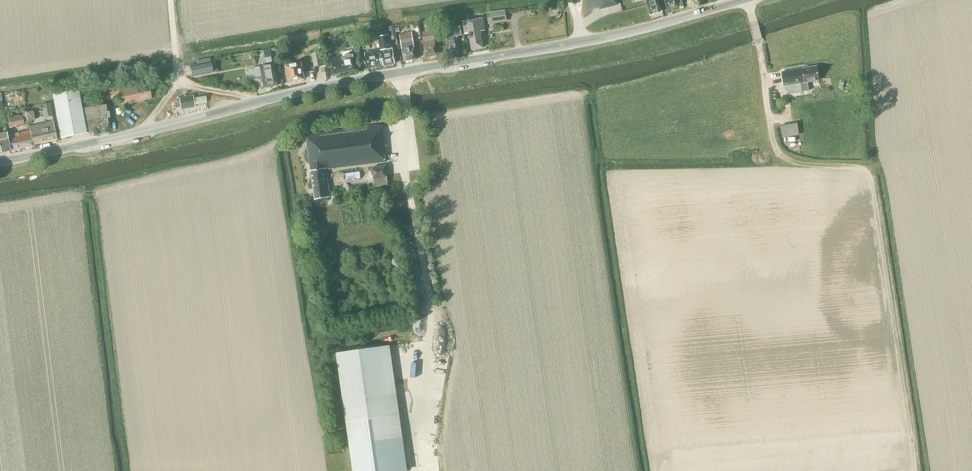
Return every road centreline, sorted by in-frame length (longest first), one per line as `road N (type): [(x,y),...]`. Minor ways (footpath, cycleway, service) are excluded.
road 1 (tertiary): [(0,162),(344,83),(604,37),(741,0)]

